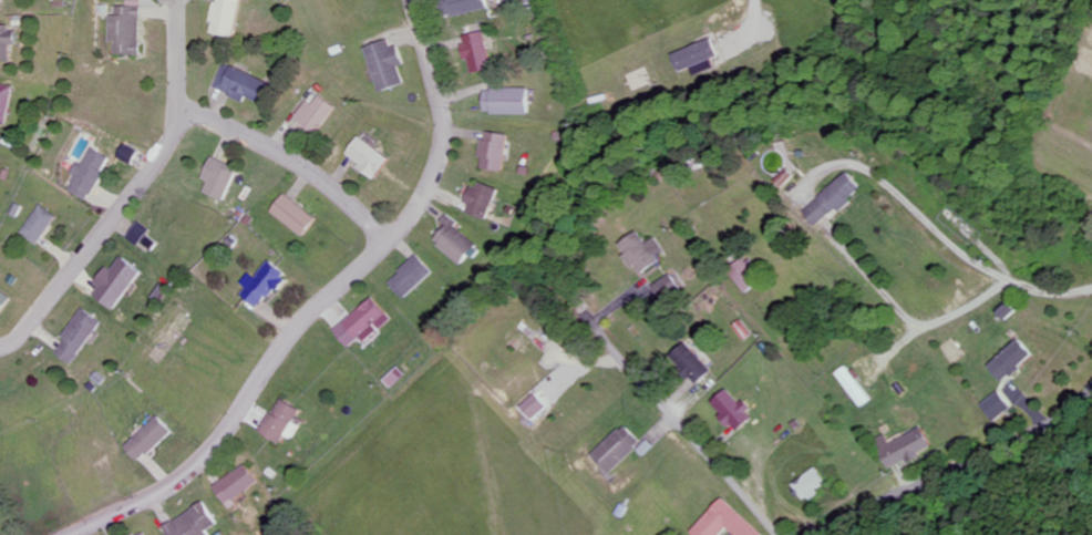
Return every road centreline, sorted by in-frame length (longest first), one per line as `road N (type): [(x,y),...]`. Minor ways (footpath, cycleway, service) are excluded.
road 1 (residential): [(936,237),(998,291),(913,330),(802,196),(816,176),(852,165),(936,237)]
road 2 (residential): [(70,534),(189,471),(299,327),(389,240)]
road 3 (residential): [(827,534),(1017,447),(1091,384)]
road 4 (residential): [(176,109),(148,176),(30,325),(0,344)]
road 5 (residential): [(781,534),(586,322)]
road 6 (residential): [(389,240),(426,188),(442,125),(414,0)]
road 7 (residential): [(389,240),(293,158),(176,109)]

